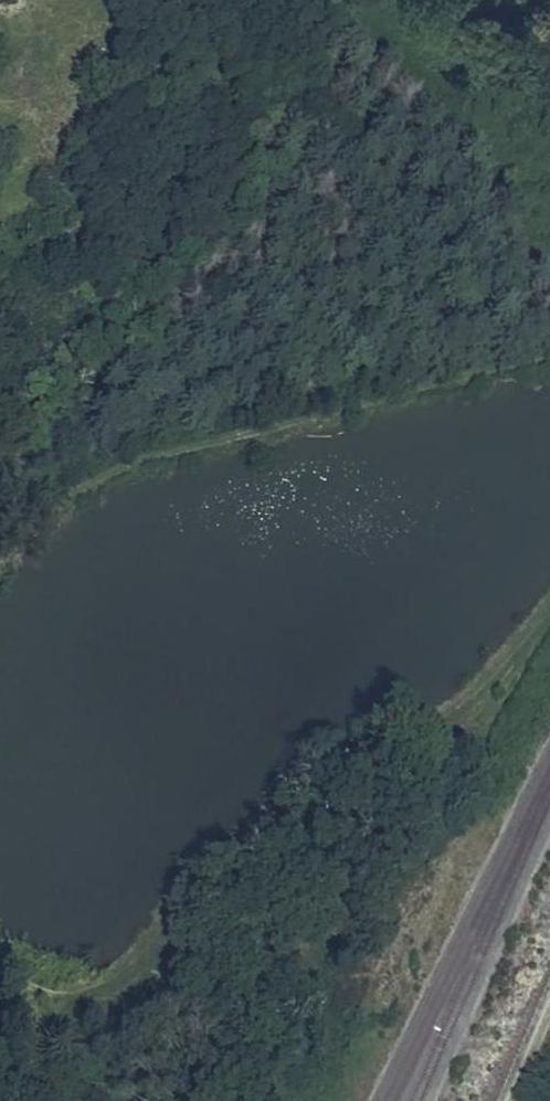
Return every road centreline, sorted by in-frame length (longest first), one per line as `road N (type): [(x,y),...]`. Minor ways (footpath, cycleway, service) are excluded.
road 1 (track): [(549,356),(514,359),(74,479)]

